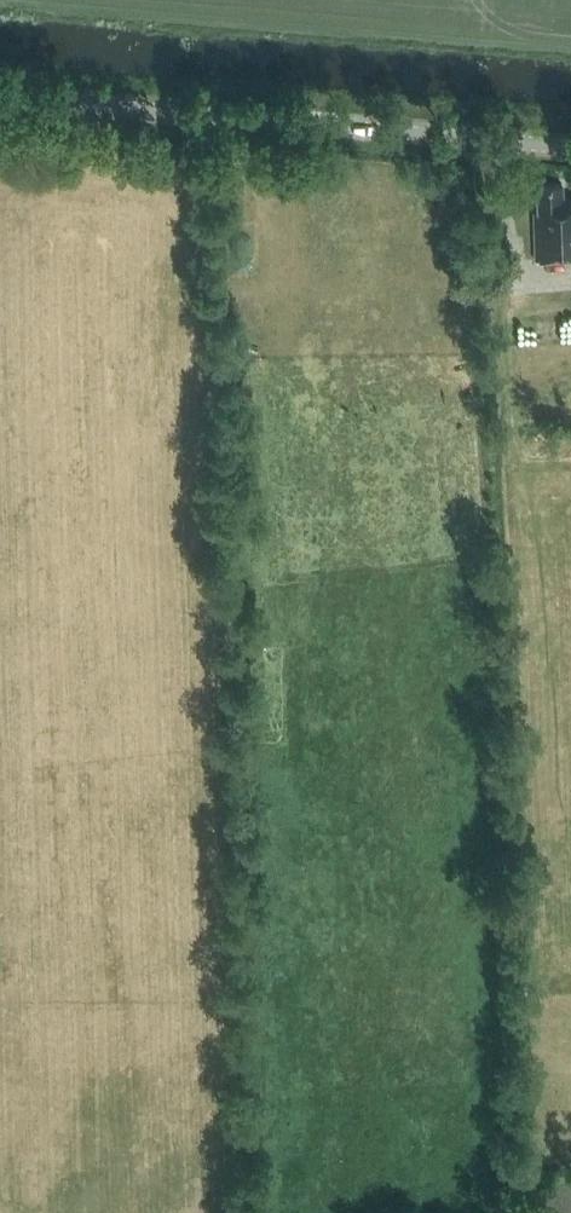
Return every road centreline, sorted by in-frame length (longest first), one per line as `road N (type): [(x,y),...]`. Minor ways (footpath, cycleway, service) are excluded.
road 1 (tertiary): [(570,146),(0,93)]

